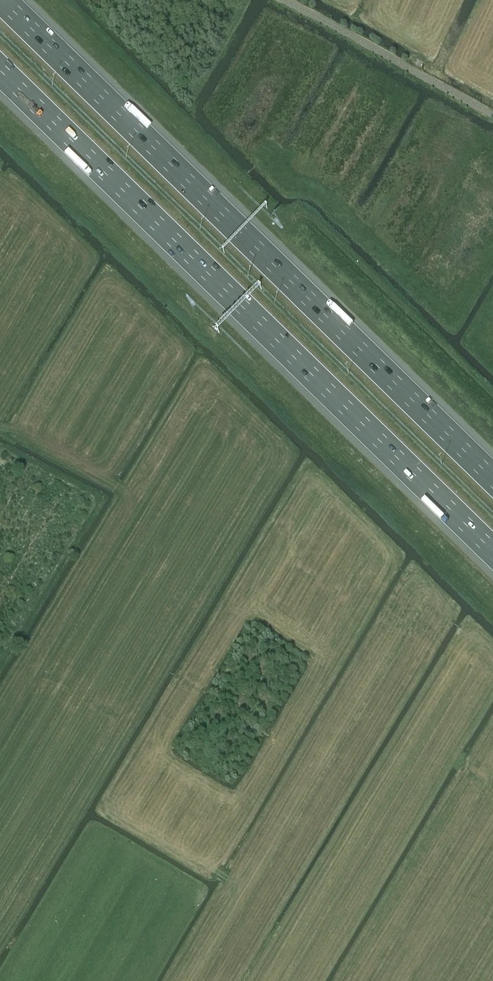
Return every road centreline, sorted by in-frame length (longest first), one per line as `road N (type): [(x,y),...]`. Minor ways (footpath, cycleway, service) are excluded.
road 1 (motorway): [(0,71),(492,552)]
road 2 (motorway): [(492,479),(2,0)]

